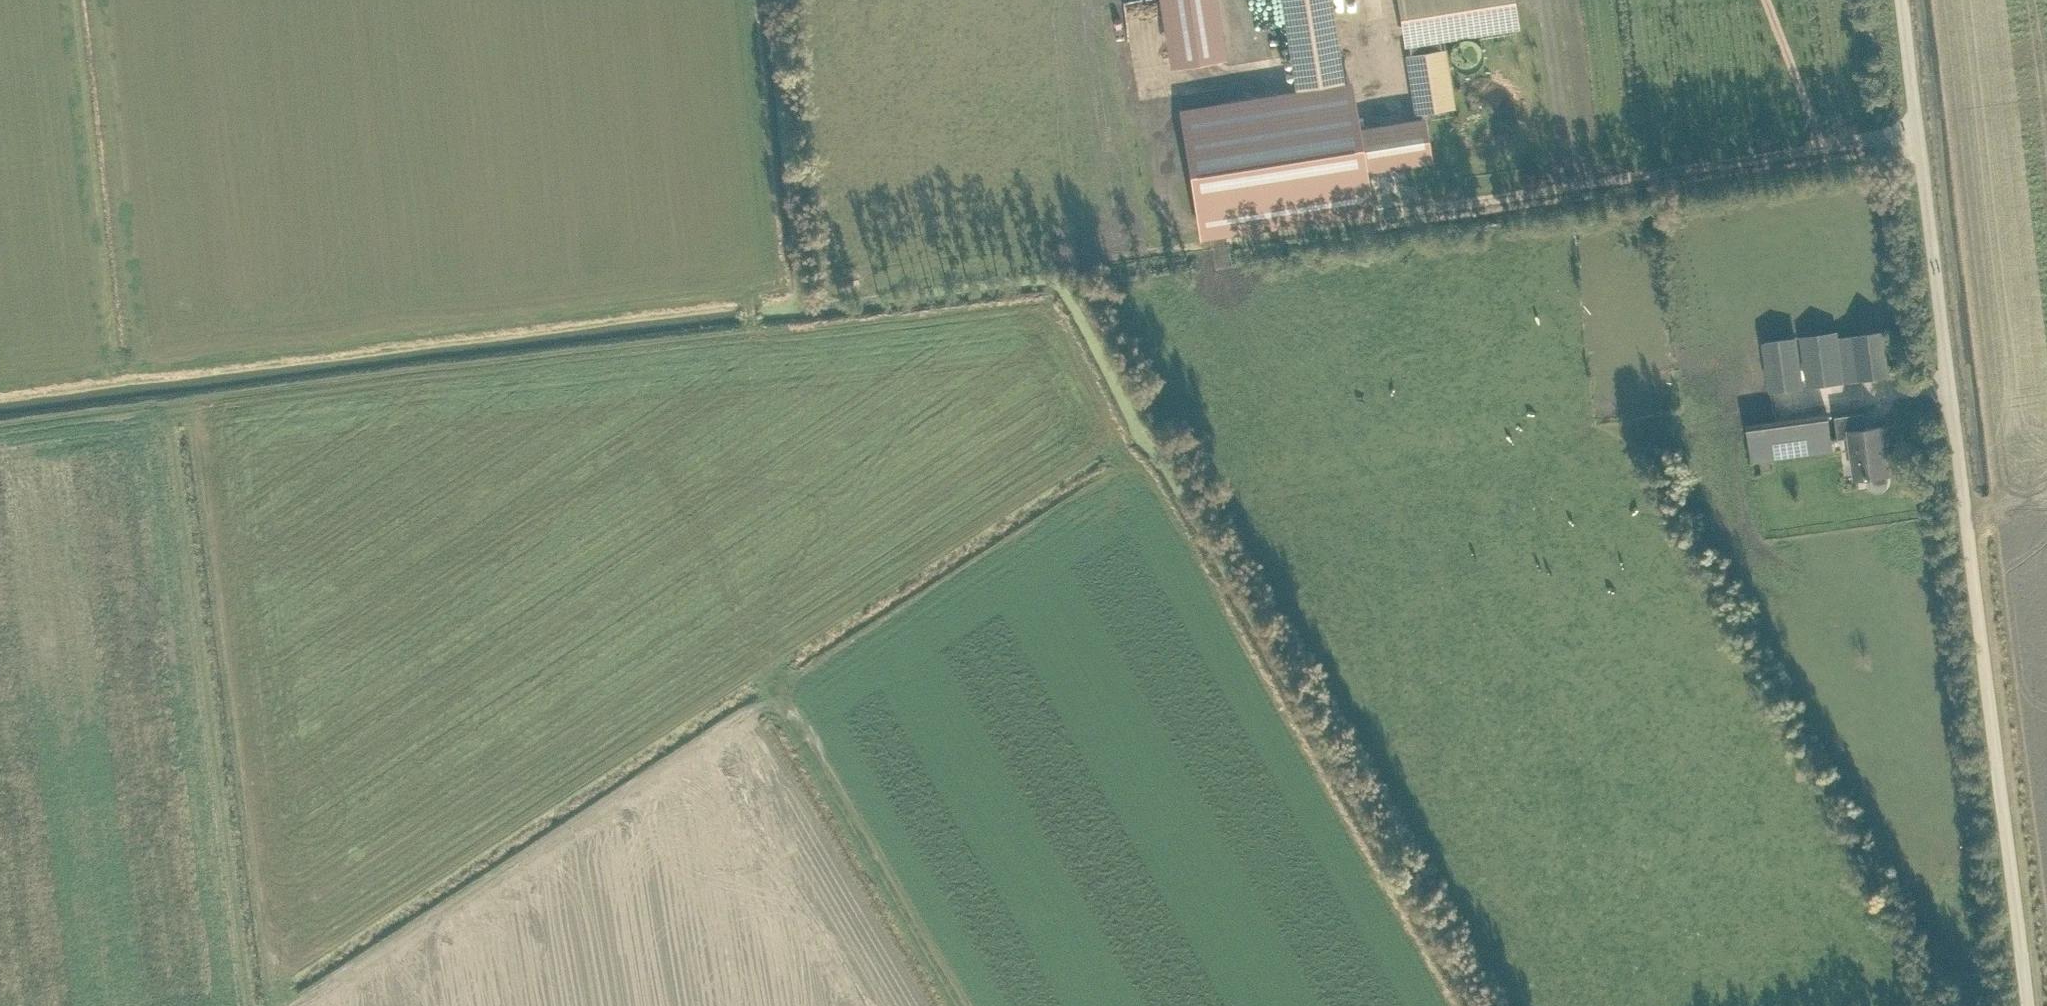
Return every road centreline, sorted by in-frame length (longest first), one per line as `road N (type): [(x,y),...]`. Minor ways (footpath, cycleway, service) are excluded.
road 1 (unclassified): [(2028,1005),(1902,0)]

